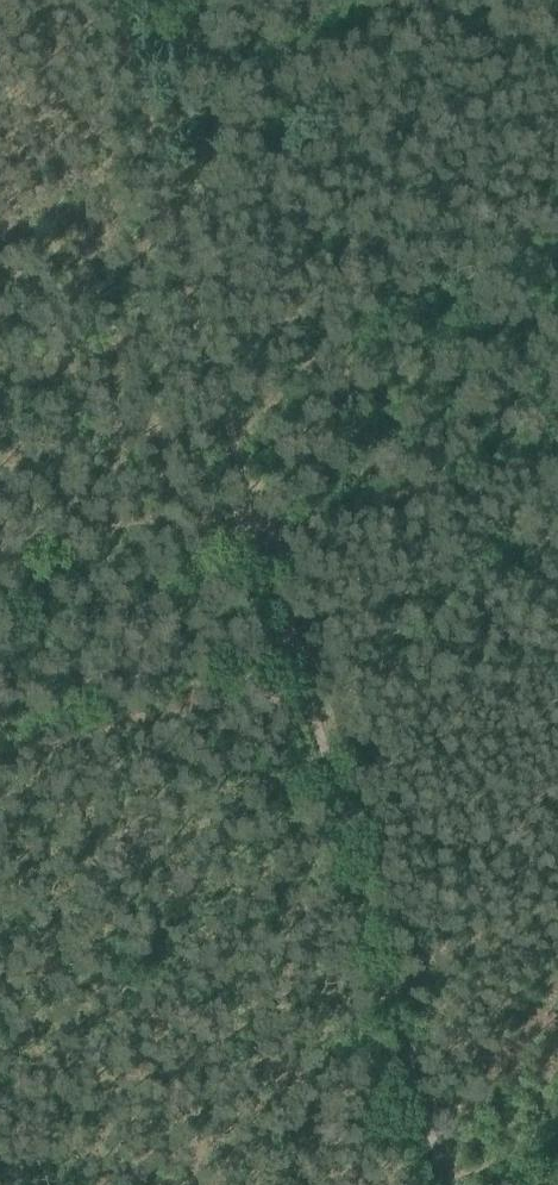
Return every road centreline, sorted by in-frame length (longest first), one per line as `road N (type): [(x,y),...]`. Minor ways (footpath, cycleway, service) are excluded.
road 1 (track): [(103,0),(264,530),(327,769)]
road 2 (track): [(327,769),(447,1184)]
road 3 (track): [(263,524),(557,455)]

